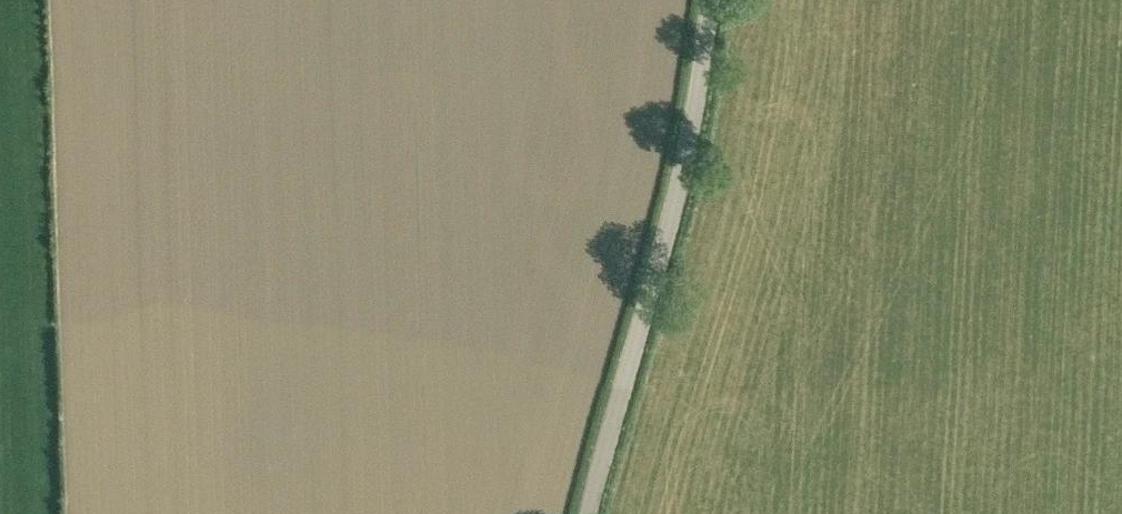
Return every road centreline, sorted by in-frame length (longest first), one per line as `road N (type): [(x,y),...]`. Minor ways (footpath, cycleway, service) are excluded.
road 1 (unclassified): [(593,513),(721,0)]

